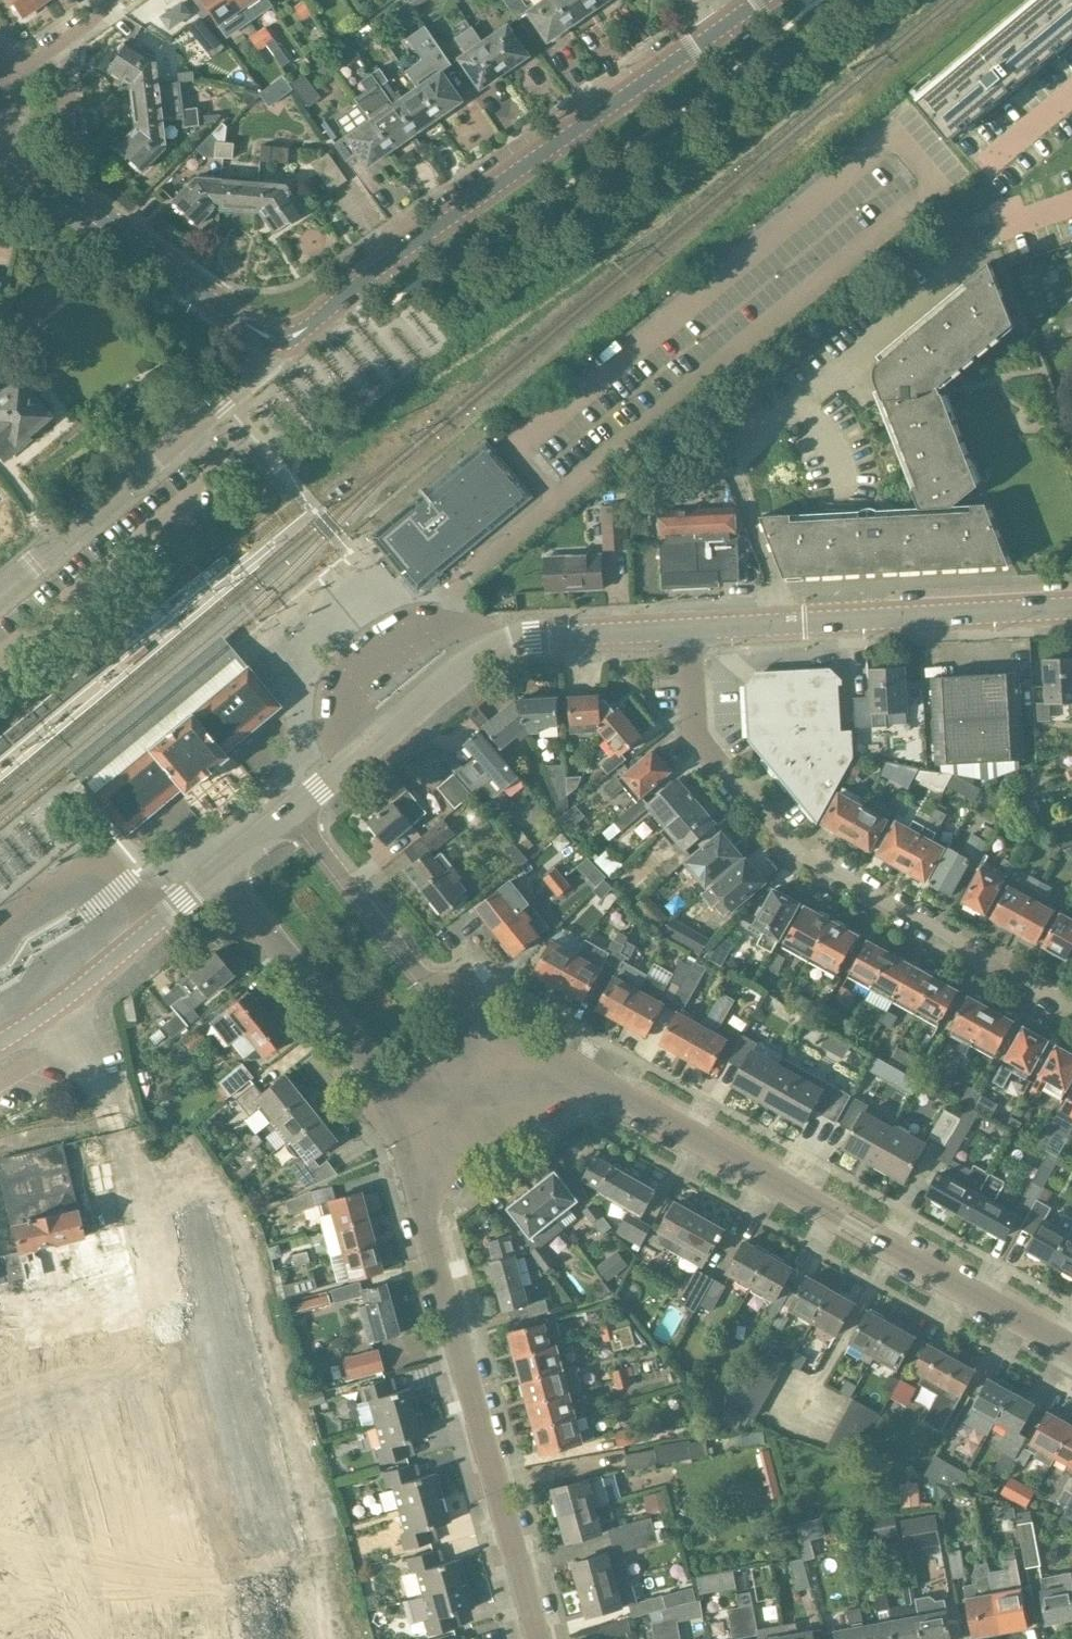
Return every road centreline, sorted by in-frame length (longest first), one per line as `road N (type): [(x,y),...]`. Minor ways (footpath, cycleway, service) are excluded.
road 1 (residential): [(234,1638),(94,1089),(48,1012)]
road 2 (residential): [(505,1033),(1071,1346)]
road 3 (tertiary): [(280,340),(723,25)]
road 4 (residential): [(540,1638),(405,1124)]
road 5 (residential): [(1071,1000),(796,849),(706,746),(695,719)]
road 6 (residential): [(294,814),(488,647),(691,629)]
road 7 (residential): [(691,629),(1071,606)]
road 8 (tertiary): [(0,590),(224,404),(279,352),(280,340)]
road 9 (tertiary): [(280,340),(96,215),(0,167)]
road 10 (residential): [(221,876),(374,1064),(405,1124)]
road 11 (residential): [(505,1033),(469,1017),(420,972),(294,814)]
road 12 (residential): [(48,1012),(221,876)]
road 13 (residential): [(405,1124),(505,1033)]

